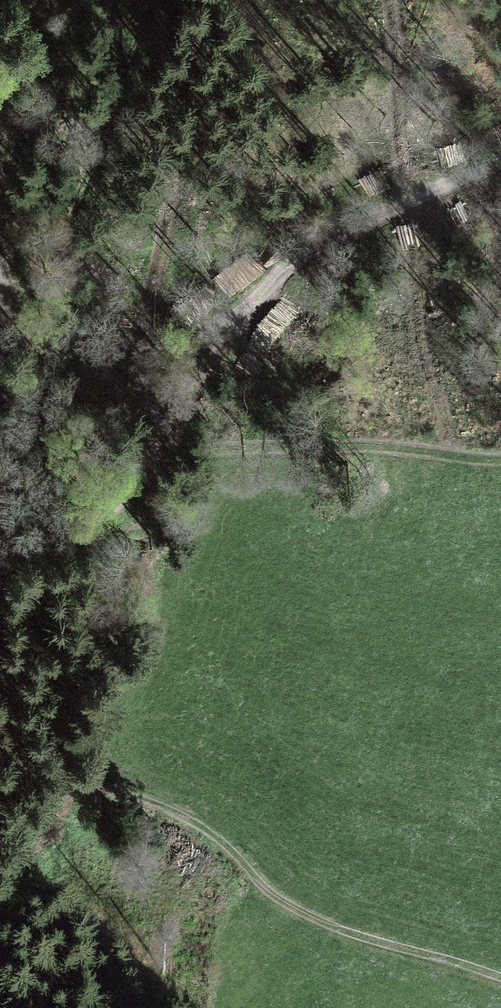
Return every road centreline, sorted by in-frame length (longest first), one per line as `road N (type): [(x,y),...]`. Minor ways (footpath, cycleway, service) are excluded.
road 1 (track): [(500,980),(281,905),(220,828),(115,777),(64,763),(41,740),(11,679),(0,548)]
road 2 (track): [(0,520),(50,533),(114,503),(220,326),(307,254),(500,160)]
road 3 (track): [(0,275),(18,303),(91,346),(138,354),(220,326)]

